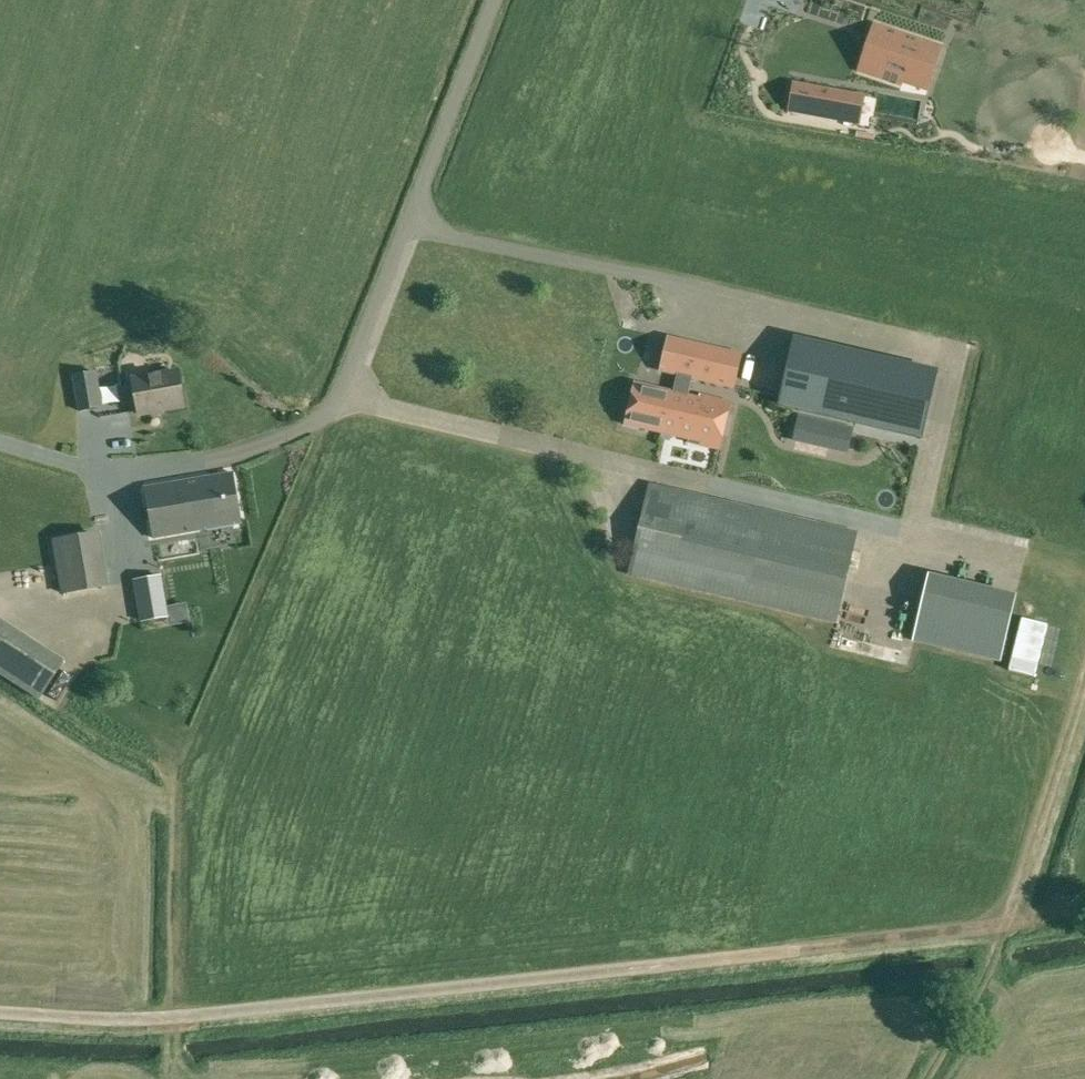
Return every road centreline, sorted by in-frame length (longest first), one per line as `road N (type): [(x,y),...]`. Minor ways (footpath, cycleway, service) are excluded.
road 1 (track): [(0,1011),(176,1016),(786,952)]
road 2 (track): [(327,416),(181,762),(176,1016)]
road 3 (track): [(998,949),(1084,674)]

